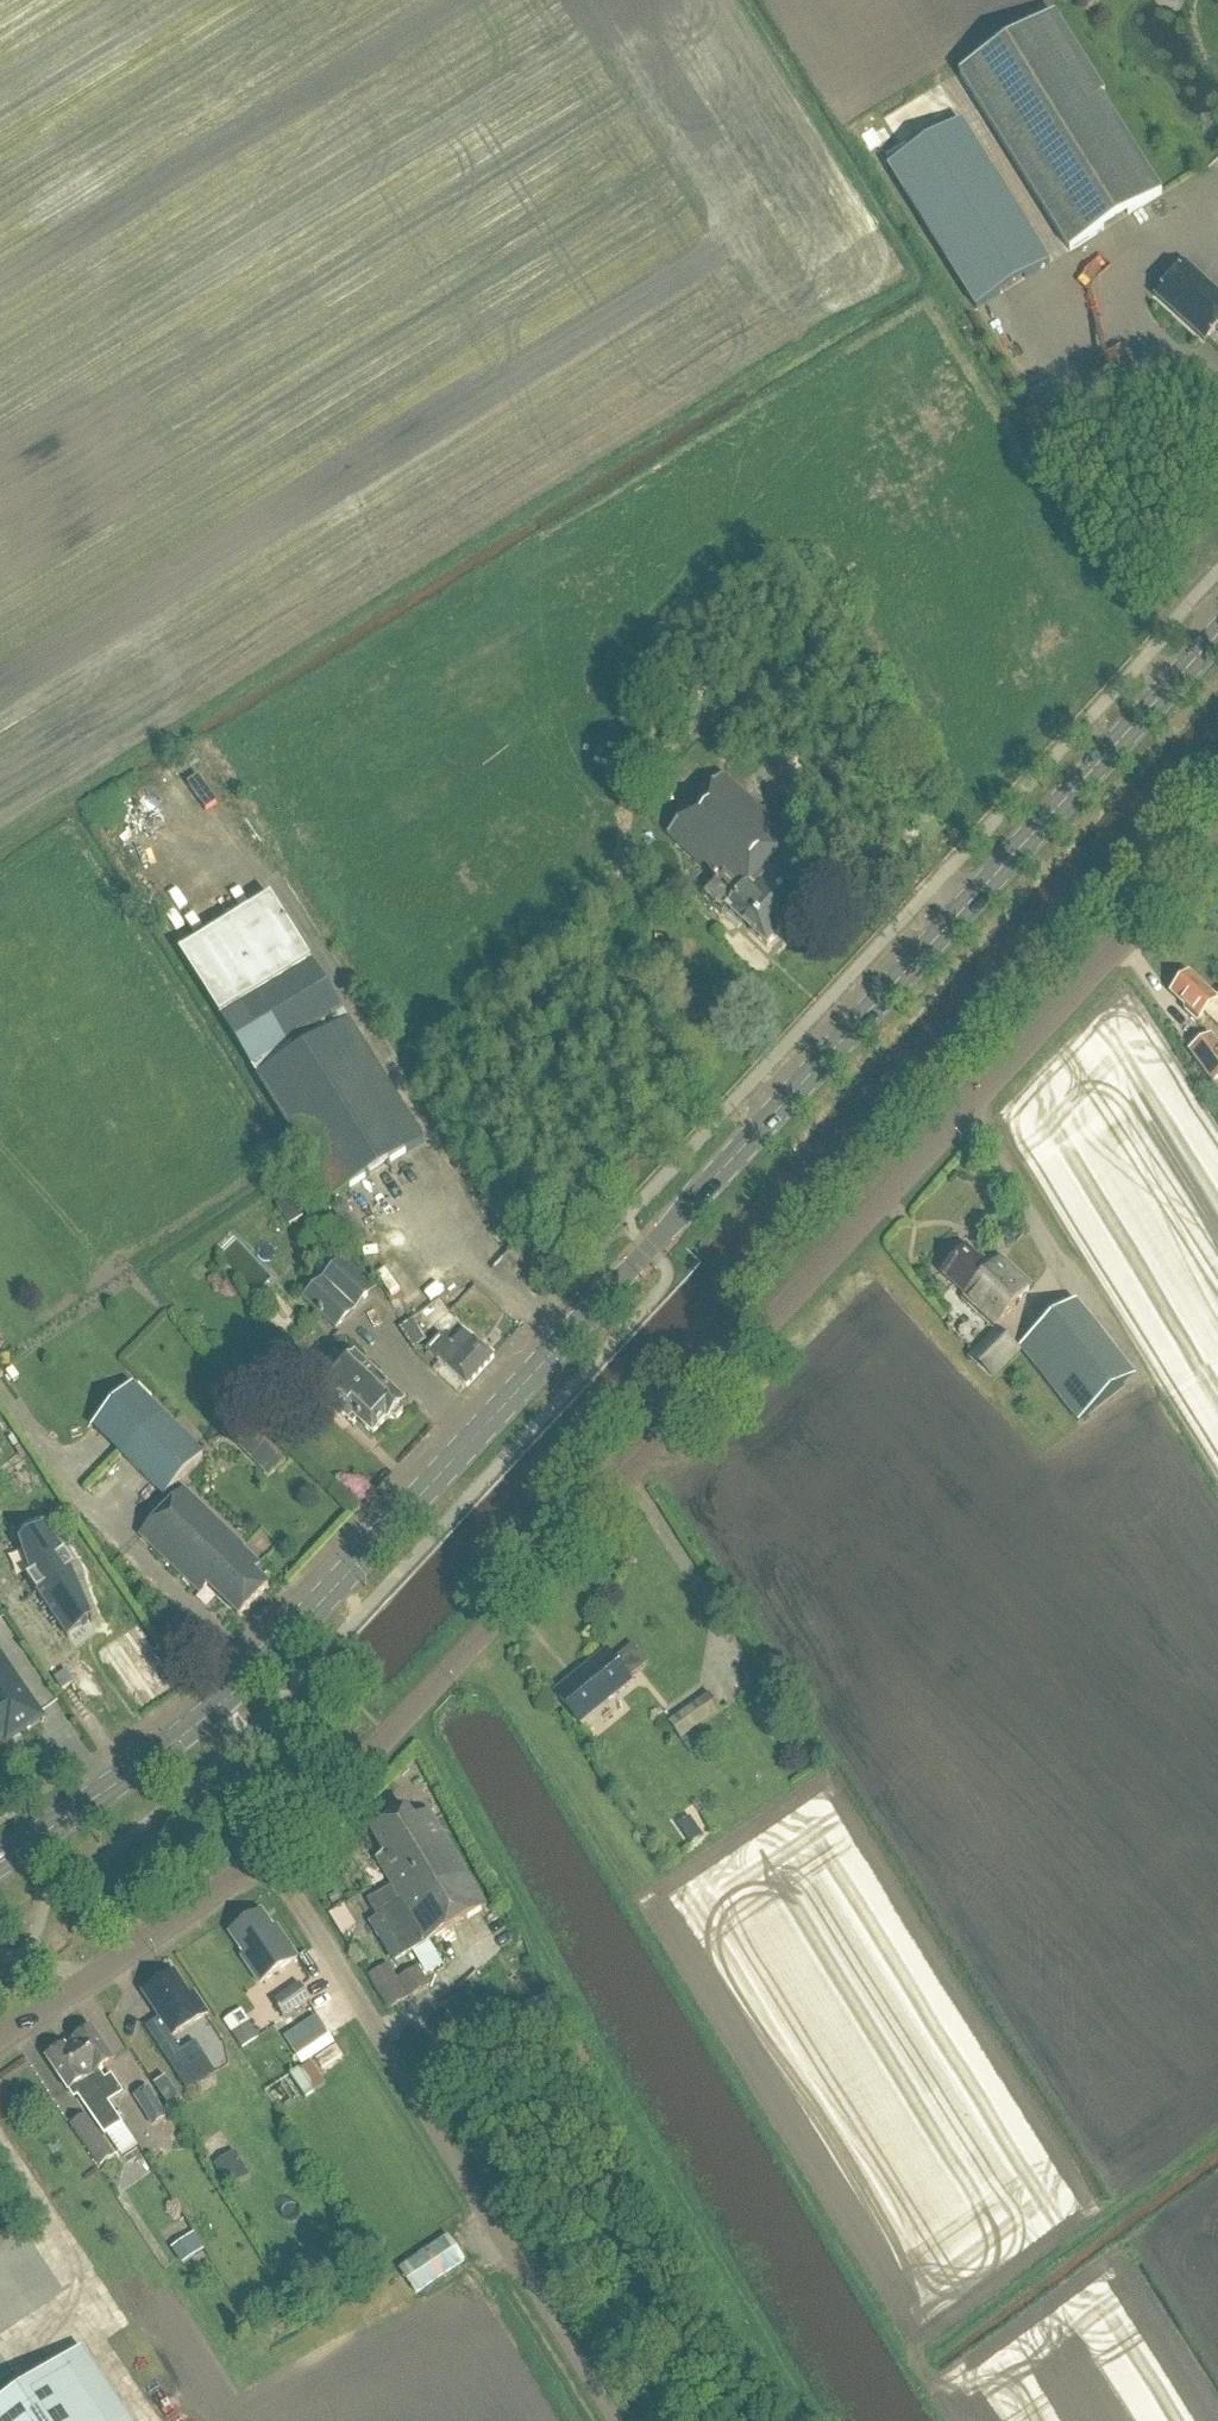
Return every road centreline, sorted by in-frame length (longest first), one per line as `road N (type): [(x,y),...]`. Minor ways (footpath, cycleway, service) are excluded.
road 1 (secondary): [(0,1862),(235,1691),(326,1600),(1217,634)]
road 2 (unclassified): [(267,1852),(488,1631),(1217,838)]
road 3 (unclassified): [(616,2420),(267,1852)]
road 4 (unclassified): [(0,2037),(267,1852)]

